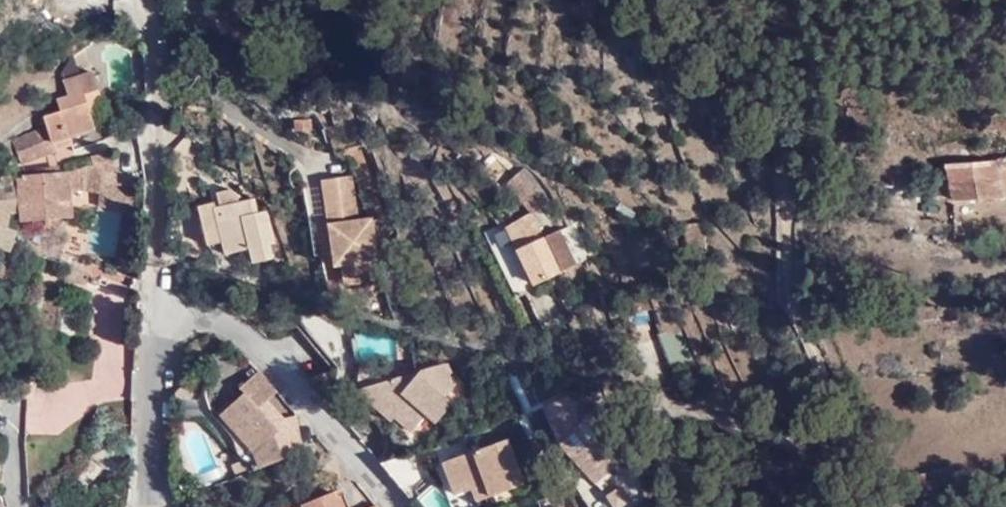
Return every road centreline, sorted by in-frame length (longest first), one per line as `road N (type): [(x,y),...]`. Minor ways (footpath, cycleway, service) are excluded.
road 1 (residential): [(146,506),(159,311),(156,88),(136,0)]
road 2 (track): [(679,409),(708,410),(807,439),(820,427),(827,377),(795,272),(790,170),(801,87)]
road 3 (track): [(794,223),(928,250)]

